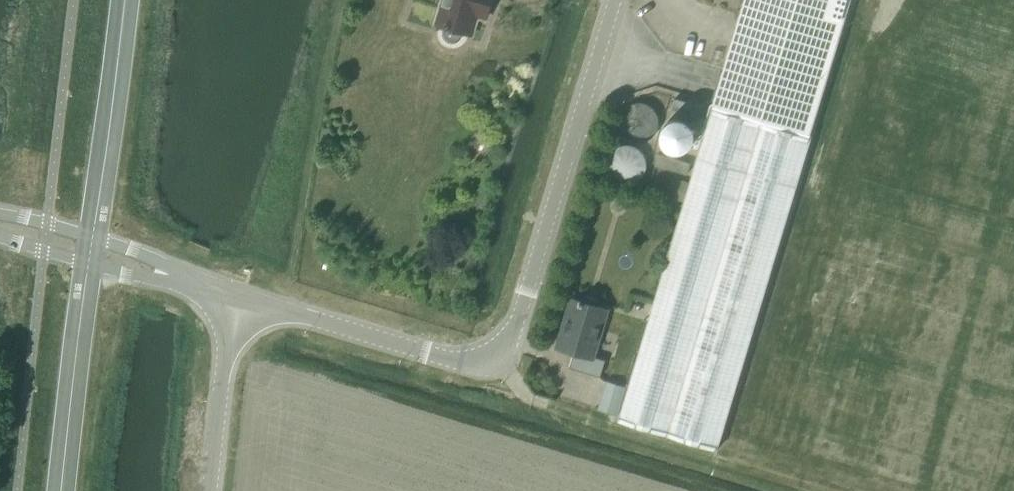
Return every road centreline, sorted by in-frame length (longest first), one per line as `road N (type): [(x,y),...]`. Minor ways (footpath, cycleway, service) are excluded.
road 1 (unclassified): [(241,301),(439,356),(478,362),(500,354),(514,331),(614,0)]
road 2 (unclassified): [(0,224),(241,301)]
road 3 (unclassified): [(241,301),(211,490)]

